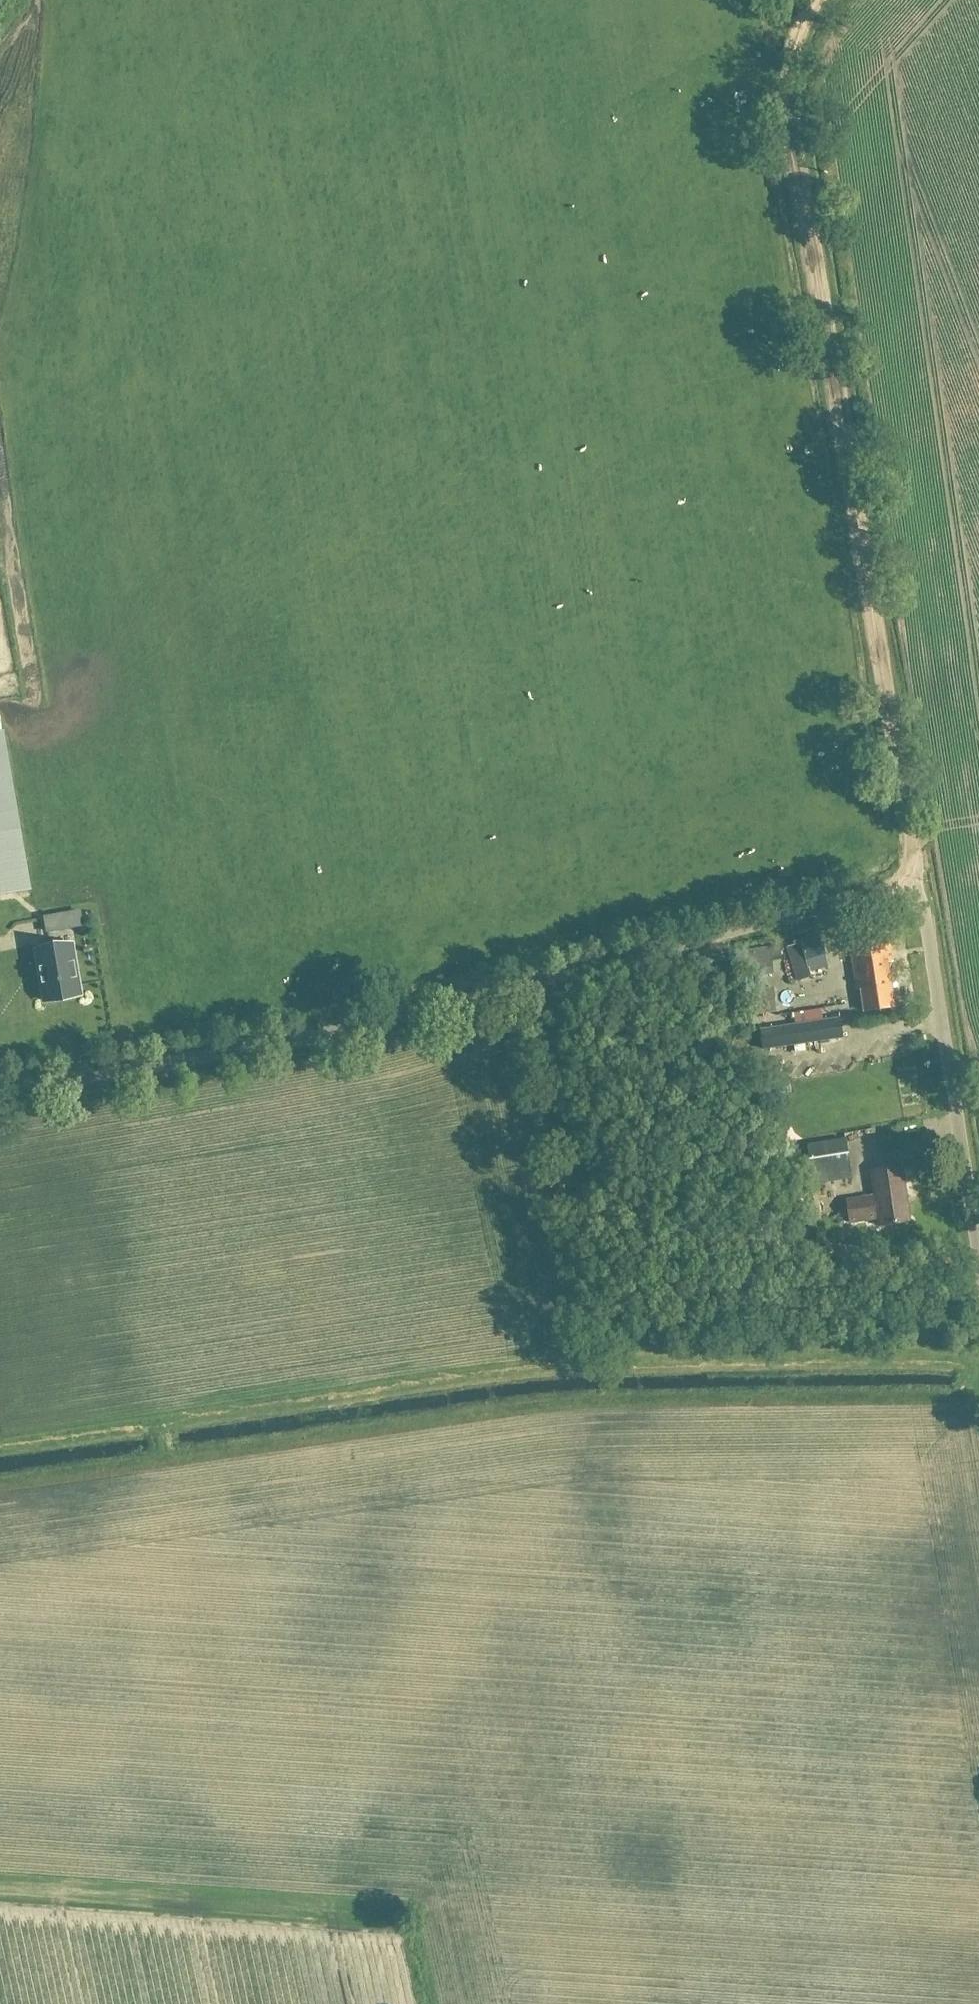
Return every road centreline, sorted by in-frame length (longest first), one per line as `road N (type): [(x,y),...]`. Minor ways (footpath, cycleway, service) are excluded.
road 1 (unclassified): [(978,1249),(923,910),(900,889),(323,1036),(0,1092)]
road 2 (track): [(818,0),(786,50),(790,133),(912,847),(910,892)]

